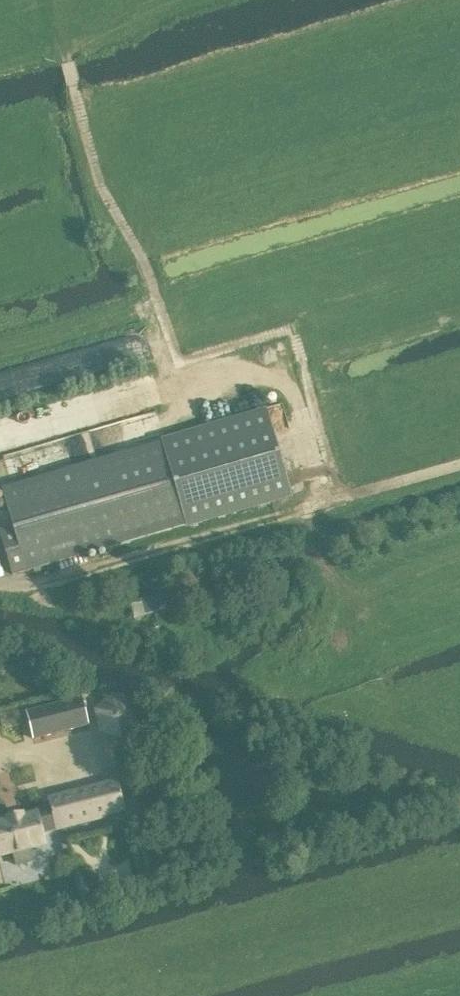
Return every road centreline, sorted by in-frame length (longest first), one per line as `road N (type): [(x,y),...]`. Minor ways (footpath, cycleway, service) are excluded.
road 1 (track): [(0,583),(70,578),(459,467)]

